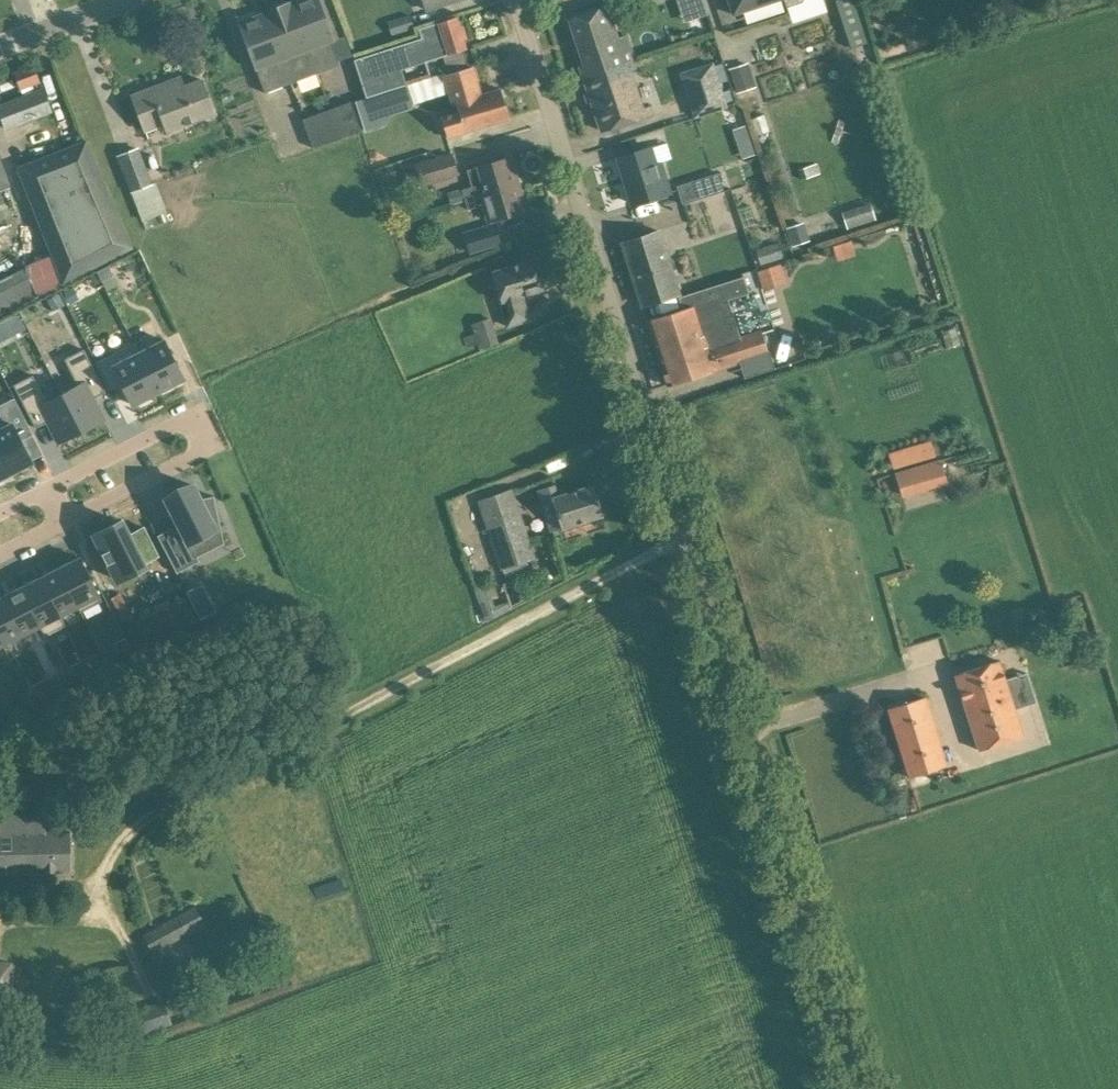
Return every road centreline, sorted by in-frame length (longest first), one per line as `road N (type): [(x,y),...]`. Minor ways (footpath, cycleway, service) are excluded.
road 1 (unclassified): [(854,1088),(517,0)]
road 2 (residential): [(0,554),(212,447),(194,415),(0,513)]
road 3 (tertiary): [(0,50),(130,0)]

